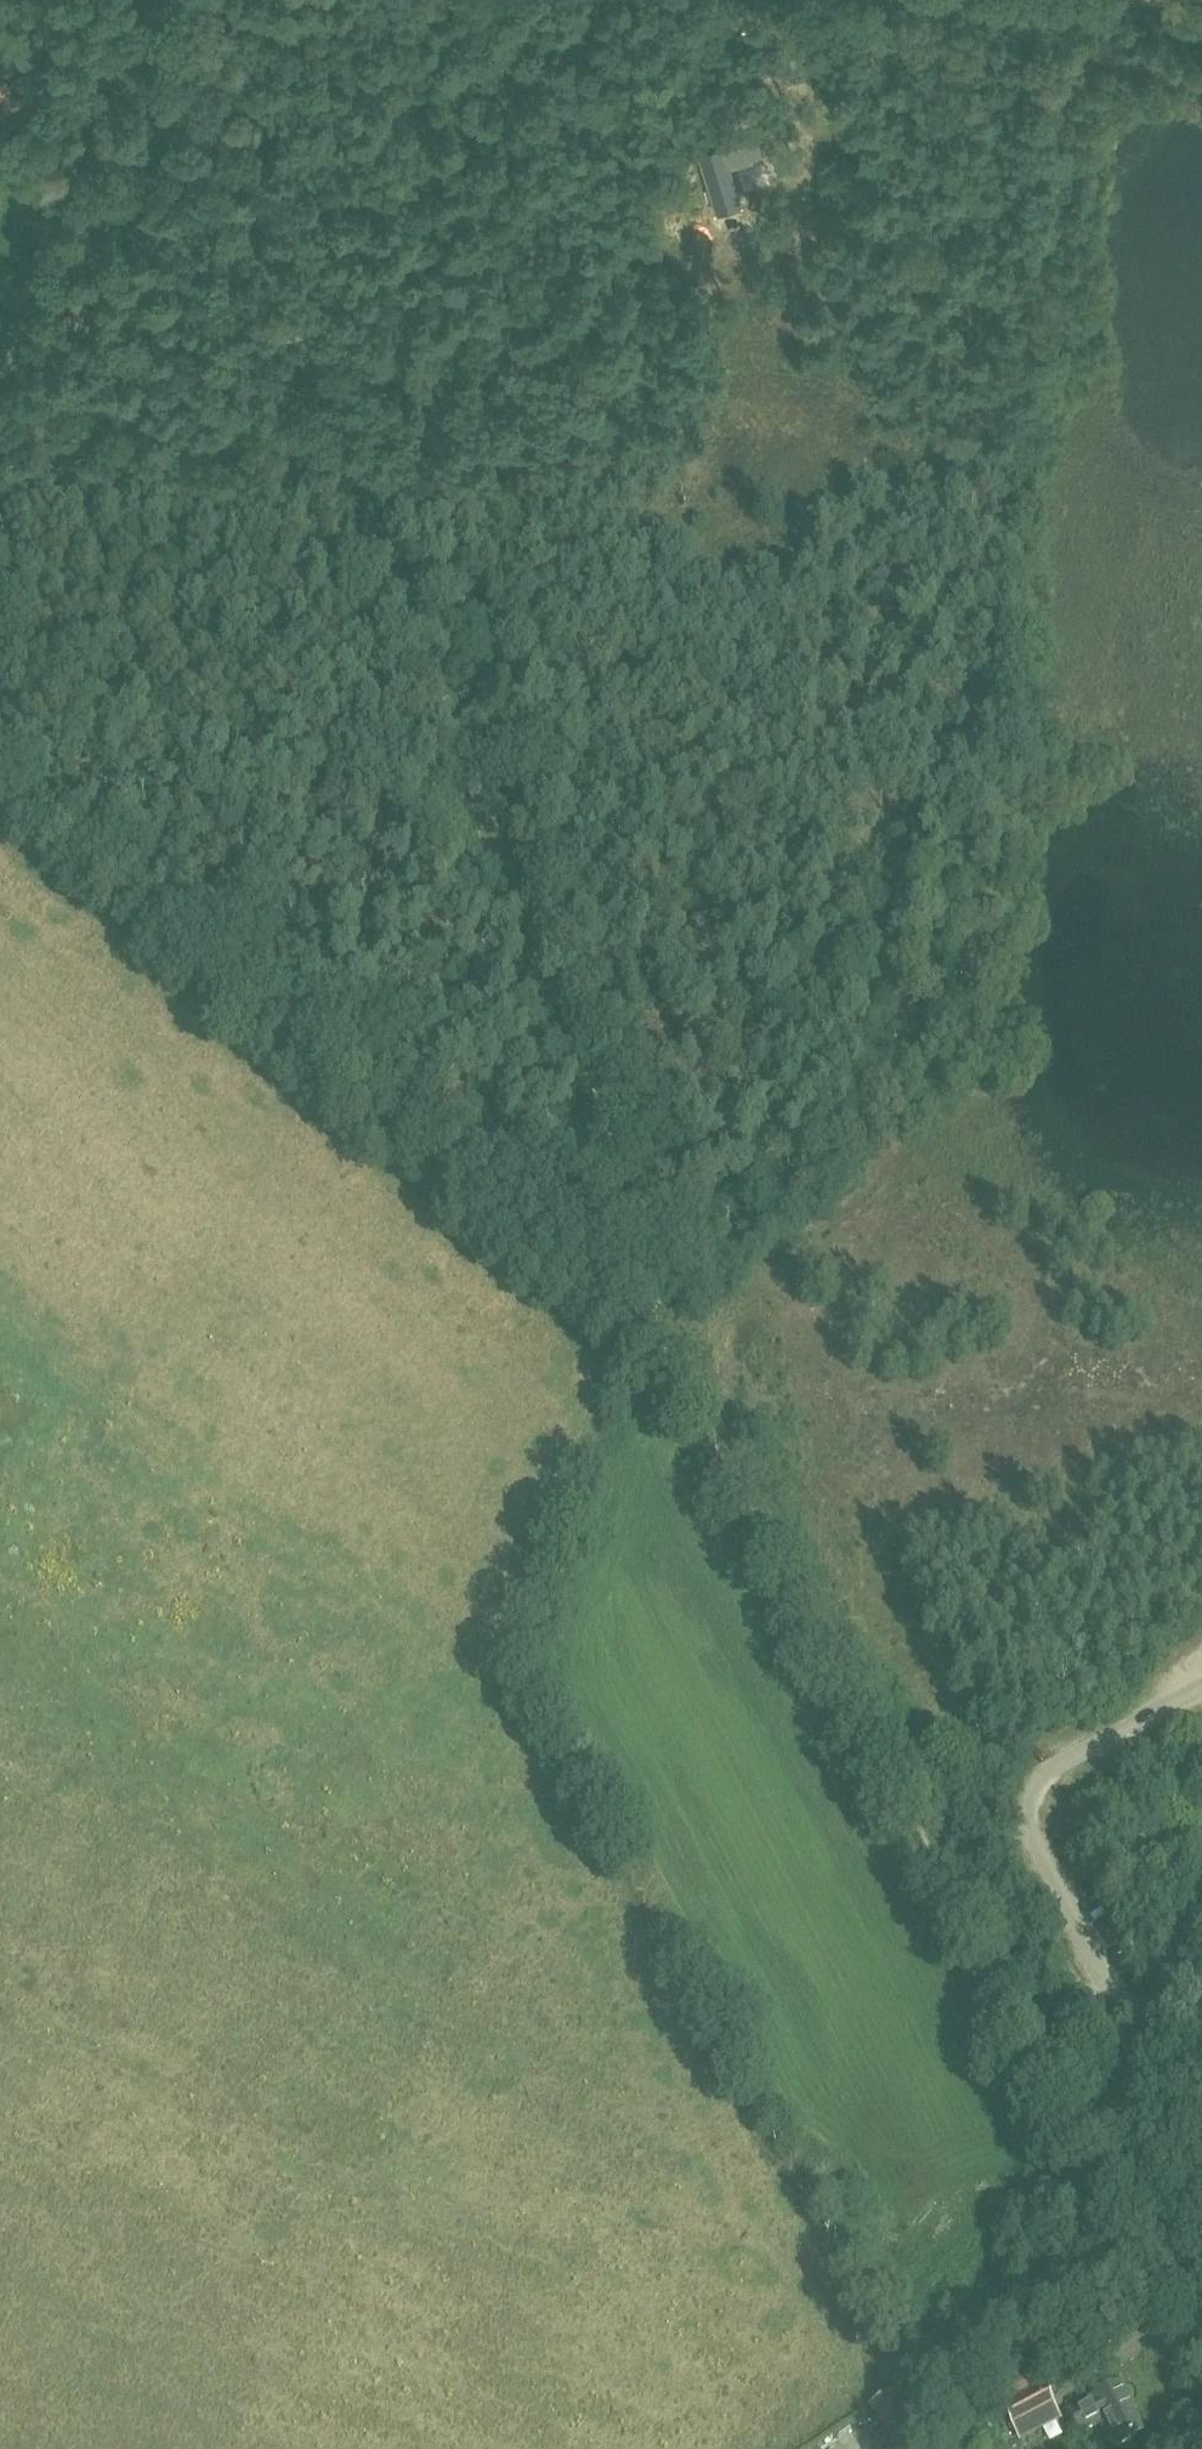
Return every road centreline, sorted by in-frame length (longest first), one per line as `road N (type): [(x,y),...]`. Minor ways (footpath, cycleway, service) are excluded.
road 1 (track): [(670,1319),(182,0)]
road 2 (track): [(1110,2147),(670,1319)]
road 3 (unclassified): [(0,392),(123,0)]
road 4 (unclassified): [(1110,2147),(1201,1934)]
road 5 (track): [(1201,2323),(1110,2147)]

